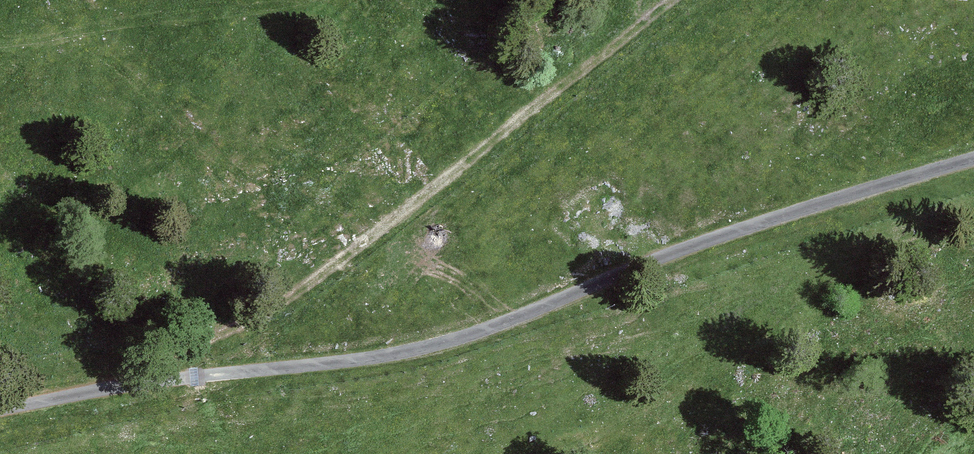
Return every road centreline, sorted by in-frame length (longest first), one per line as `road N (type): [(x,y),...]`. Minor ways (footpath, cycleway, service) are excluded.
road 1 (unclassified): [(973,161),(688,249),(444,346),(151,382),(0,412)]
road 2 (track): [(113,389),(262,314),(327,271),(669,0)]

